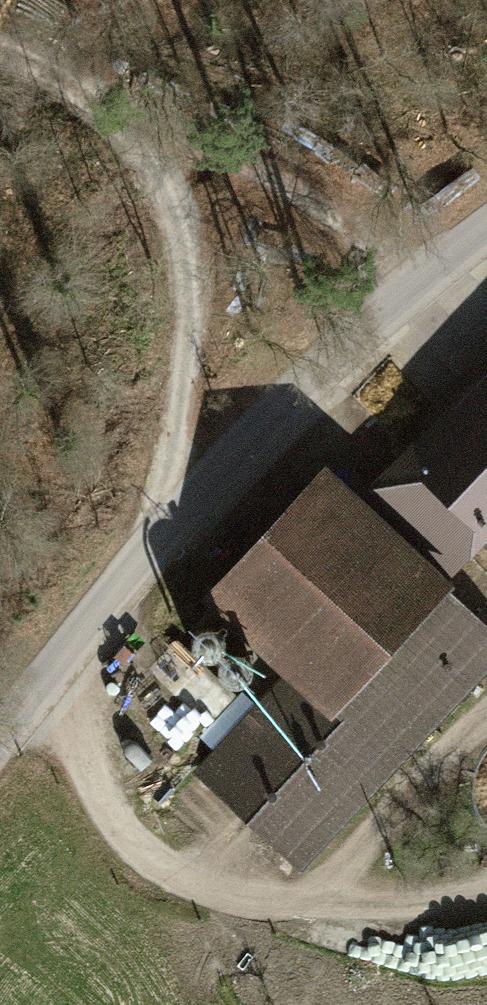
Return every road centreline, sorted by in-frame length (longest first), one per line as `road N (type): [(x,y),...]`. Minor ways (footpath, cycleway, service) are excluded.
road 1 (unclassified): [(0,740),(161,536),(284,404),(486,231)]
road 2 (track): [(0,53),(121,108),(174,206),(188,291),(161,536)]
road 3 (track): [(46,679),(107,804),(162,869),(266,896),(439,904),(486,890)]
road 4 (track): [(121,108),(311,197),(425,278)]
road 5 (track): [(460,751),(333,899)]

